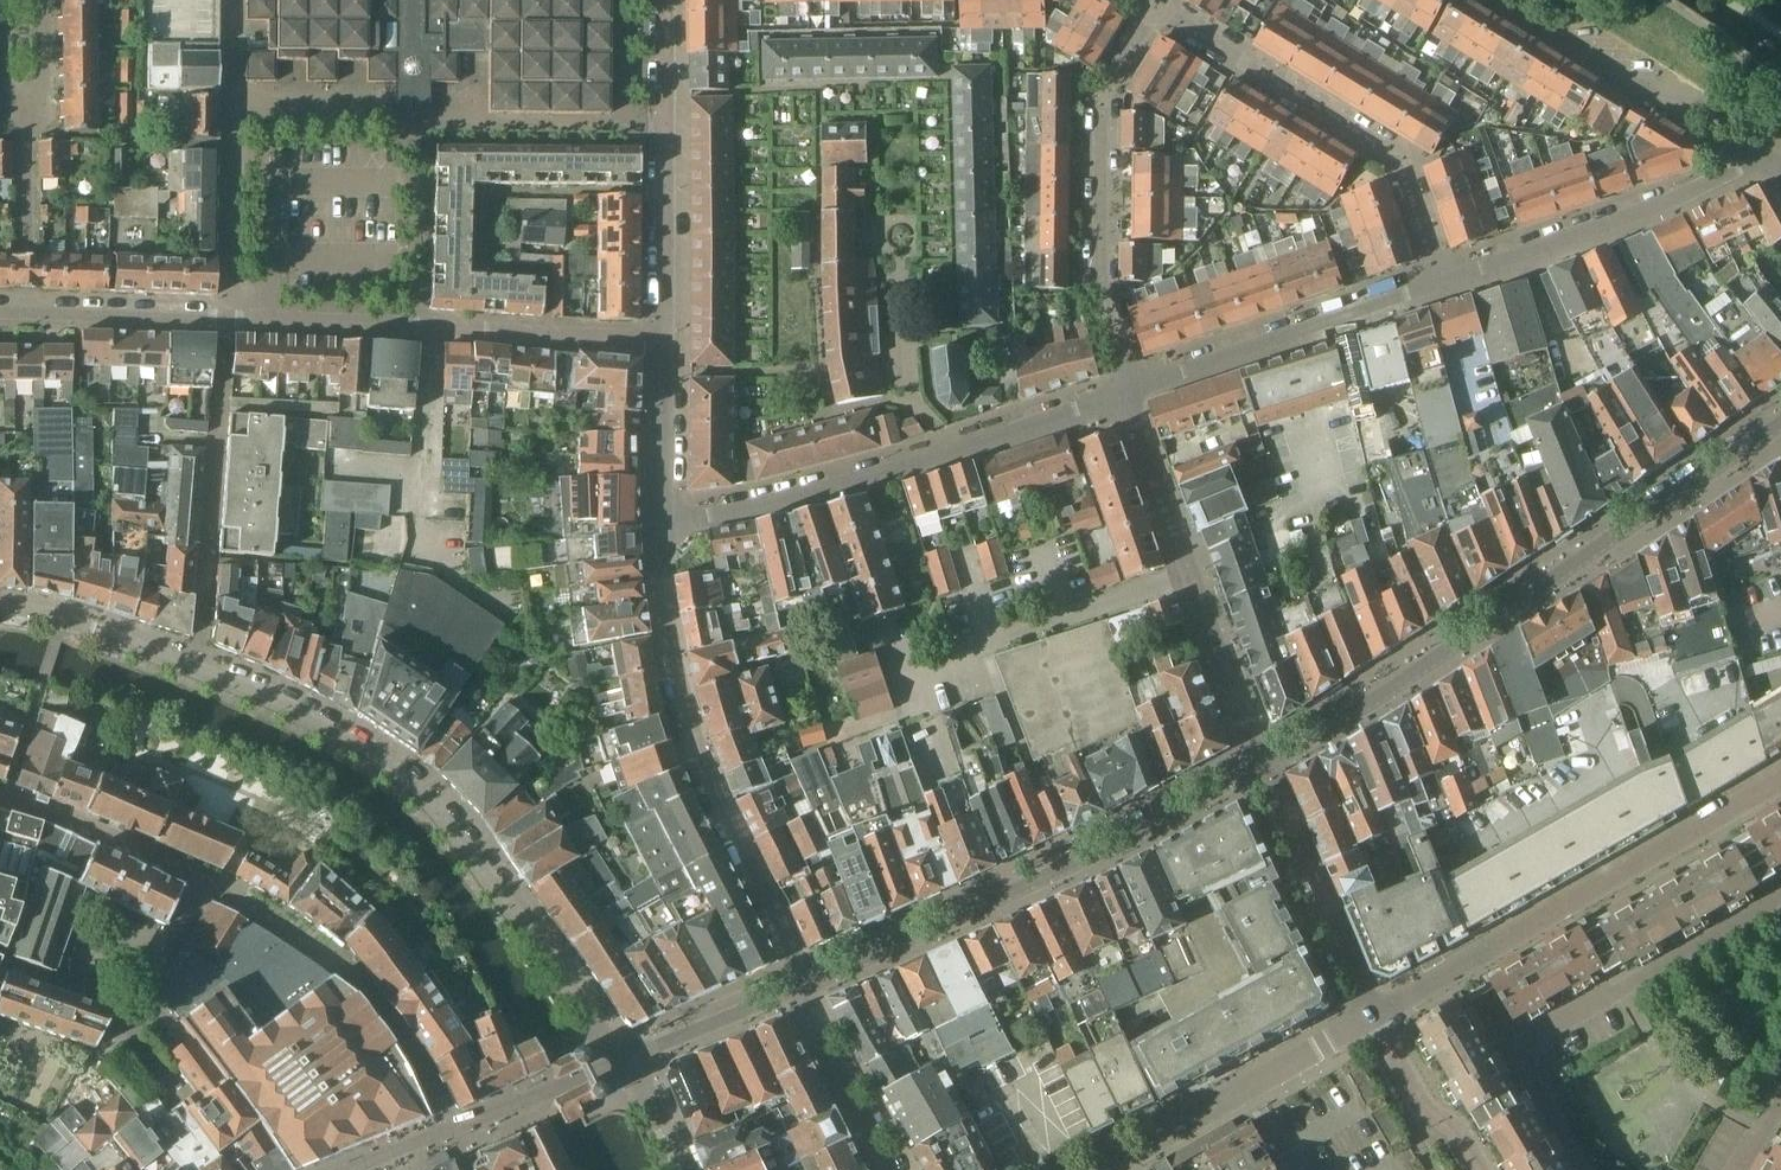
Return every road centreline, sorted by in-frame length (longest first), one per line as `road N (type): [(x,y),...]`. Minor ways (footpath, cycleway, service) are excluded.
road 1 (residential): [(1780,424),(1370,703),(1264,764)]
road 2 (residential): [(625,1060),(433,804),(404,777),(316,721),(191,666)]
road 3 (residential): [(1264,764),(805,983)]
road 4 (residential): [(805,983),(691,725),(666,591),(664,521)]
road 5 (residential): [(1125,393),(877,476),(664,521)]
road 6 (residential): [(1372,1016),(1780,784)]
road 7 (residential): [(229,317),(663,340)]
road 8 (residential): [(1443,284),(1400,161),(1154,6)]
road 9 (residential): [(1125,393),(1102,282),(1102,95),(1154,6)]
road 10 (residential): [(453,1138),(415,1052),(369,991),(319,946),(216,879)]
road 11 (residential): [(191,666),(201,639),(229,317)]
road 12 (residential): [(663,340),(667,0)]
road 13 (residential): [(1125,393),(1443,284)]
road 14 (residential): [(1780,894),(1542,1036),(1524,1048),(1525,1063)]
road 15 (residential): [(1102,1169),(1372,1016)]
road 16 (residential): [(1513,0),(1773,152)]
road 17 (residential): [(1191,574),(912,667)]
road 18 (residential): [(1264,764),(1372,1016)]
road 19 (residential): [(1526,256),(1731,179),(1773,152)]
road 20 (residential): [(0,790),(216,879)]
road 21 (residential): [(805,983),(894,1169)]
road 22 (residential): [(25,310),(229,317)]
road 23 (residential): [(1264,764),(1191,574)]
road 24 (residential): [(191,666),(0,607)]
road 25 (residential): [(805,983),(625,1060)]
road 26 (residential): [(1484,1169),(1461,1132),(1427,1112),(1372,1016)]
road 27 (residential): [(1191,574),(1125,393)]
road 28 (residential): [(625,1060),(453,1138)]
road 29 (residential): [(664,521),(663,340)]
road 30 (residential): [(216,879),(122,1030)]
road 31 (residential): [(27,256),(25,117)]
road 32 (residential): [(1525,1063),(1589,1169)]
road 33 (residential): [(683,1169),(625,1060)]
road 34 (residential): [(25,117),(45,75),(44,0)]

